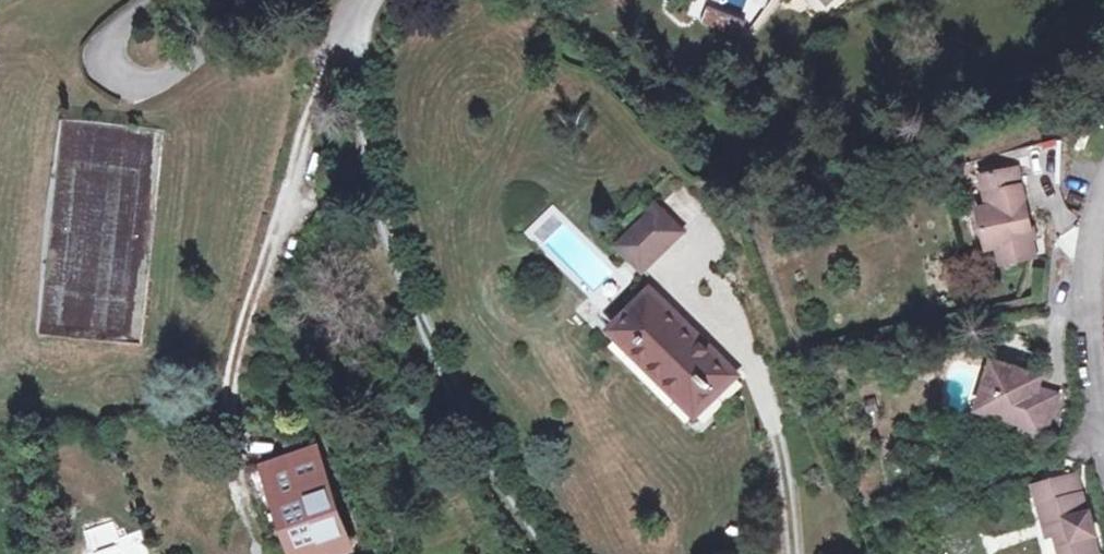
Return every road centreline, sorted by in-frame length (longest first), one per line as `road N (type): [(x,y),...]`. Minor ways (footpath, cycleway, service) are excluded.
road 1 (residential): [(1103,208),(1096,239),(1096,397),(1103,432)]

